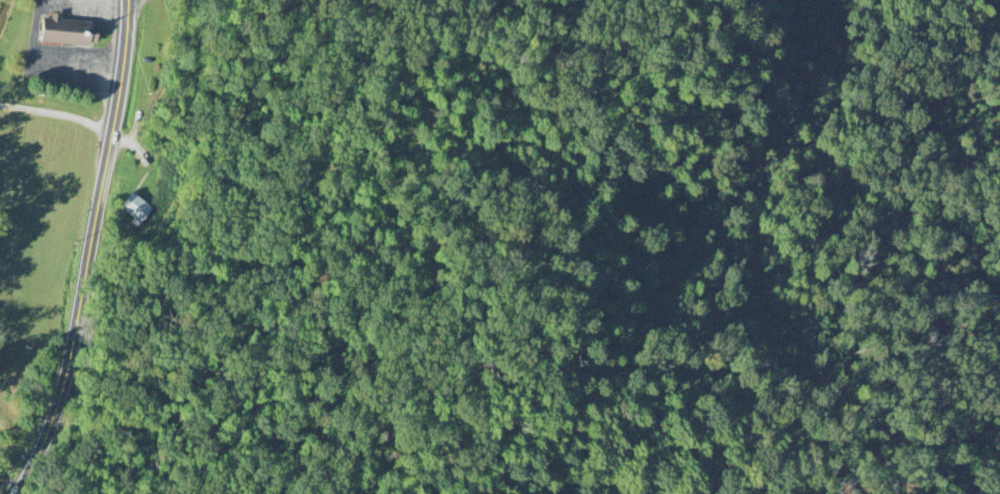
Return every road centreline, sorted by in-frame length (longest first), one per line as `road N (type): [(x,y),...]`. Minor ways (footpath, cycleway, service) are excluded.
road 1 (secondary): [(20,493),(60,398),(113,126),(127,0)]

